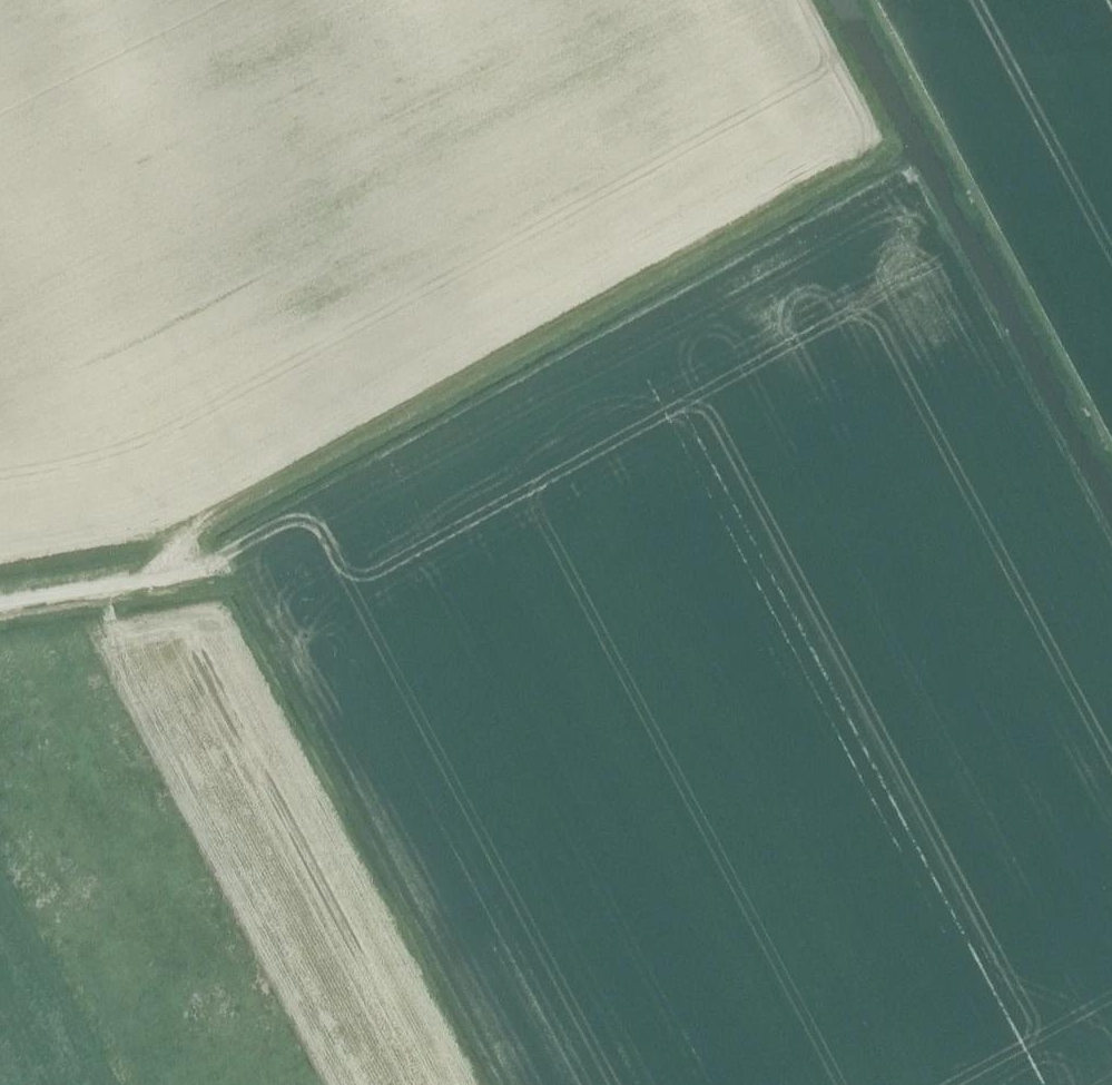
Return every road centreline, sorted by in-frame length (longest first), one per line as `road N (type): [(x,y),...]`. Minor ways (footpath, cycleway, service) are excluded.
road 1 (unclassified): [(0,600),(203,569)]

